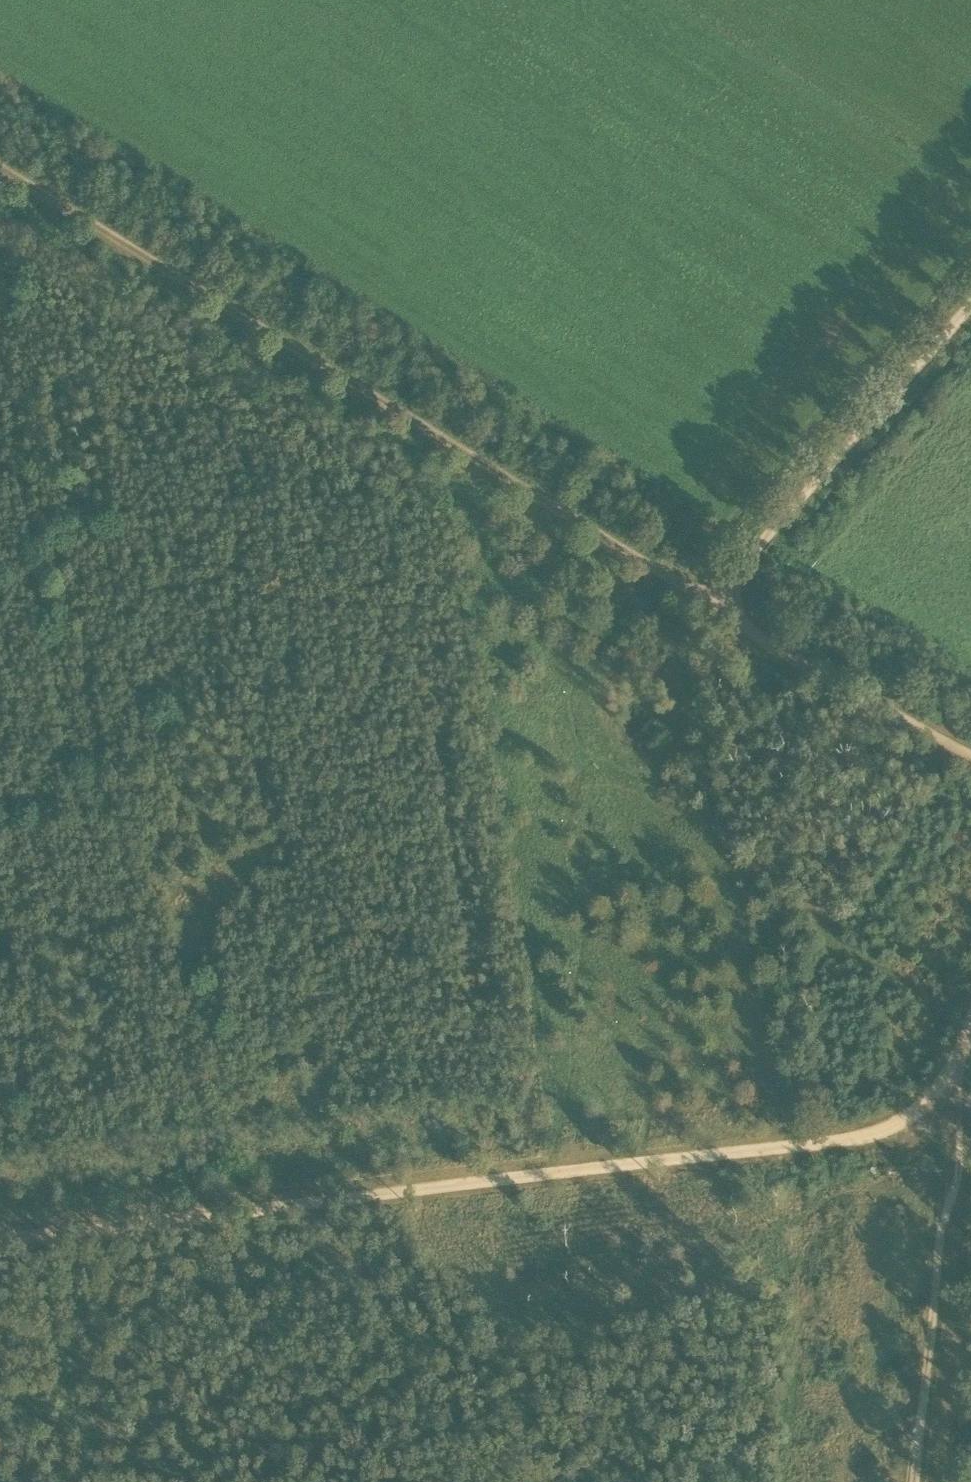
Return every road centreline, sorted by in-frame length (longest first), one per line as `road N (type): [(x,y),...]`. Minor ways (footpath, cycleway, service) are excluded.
road 1 (track): [(0,1242),(959,1126)]
road 2 (track): [(737,606),(701,603),(0,174)]
road 3 (track): [(737,606),(970,332)]
road 4 (track): [(927,1481),(959,1126)]
road 5 (track): [(970,765),(784,649),(737,606)]

